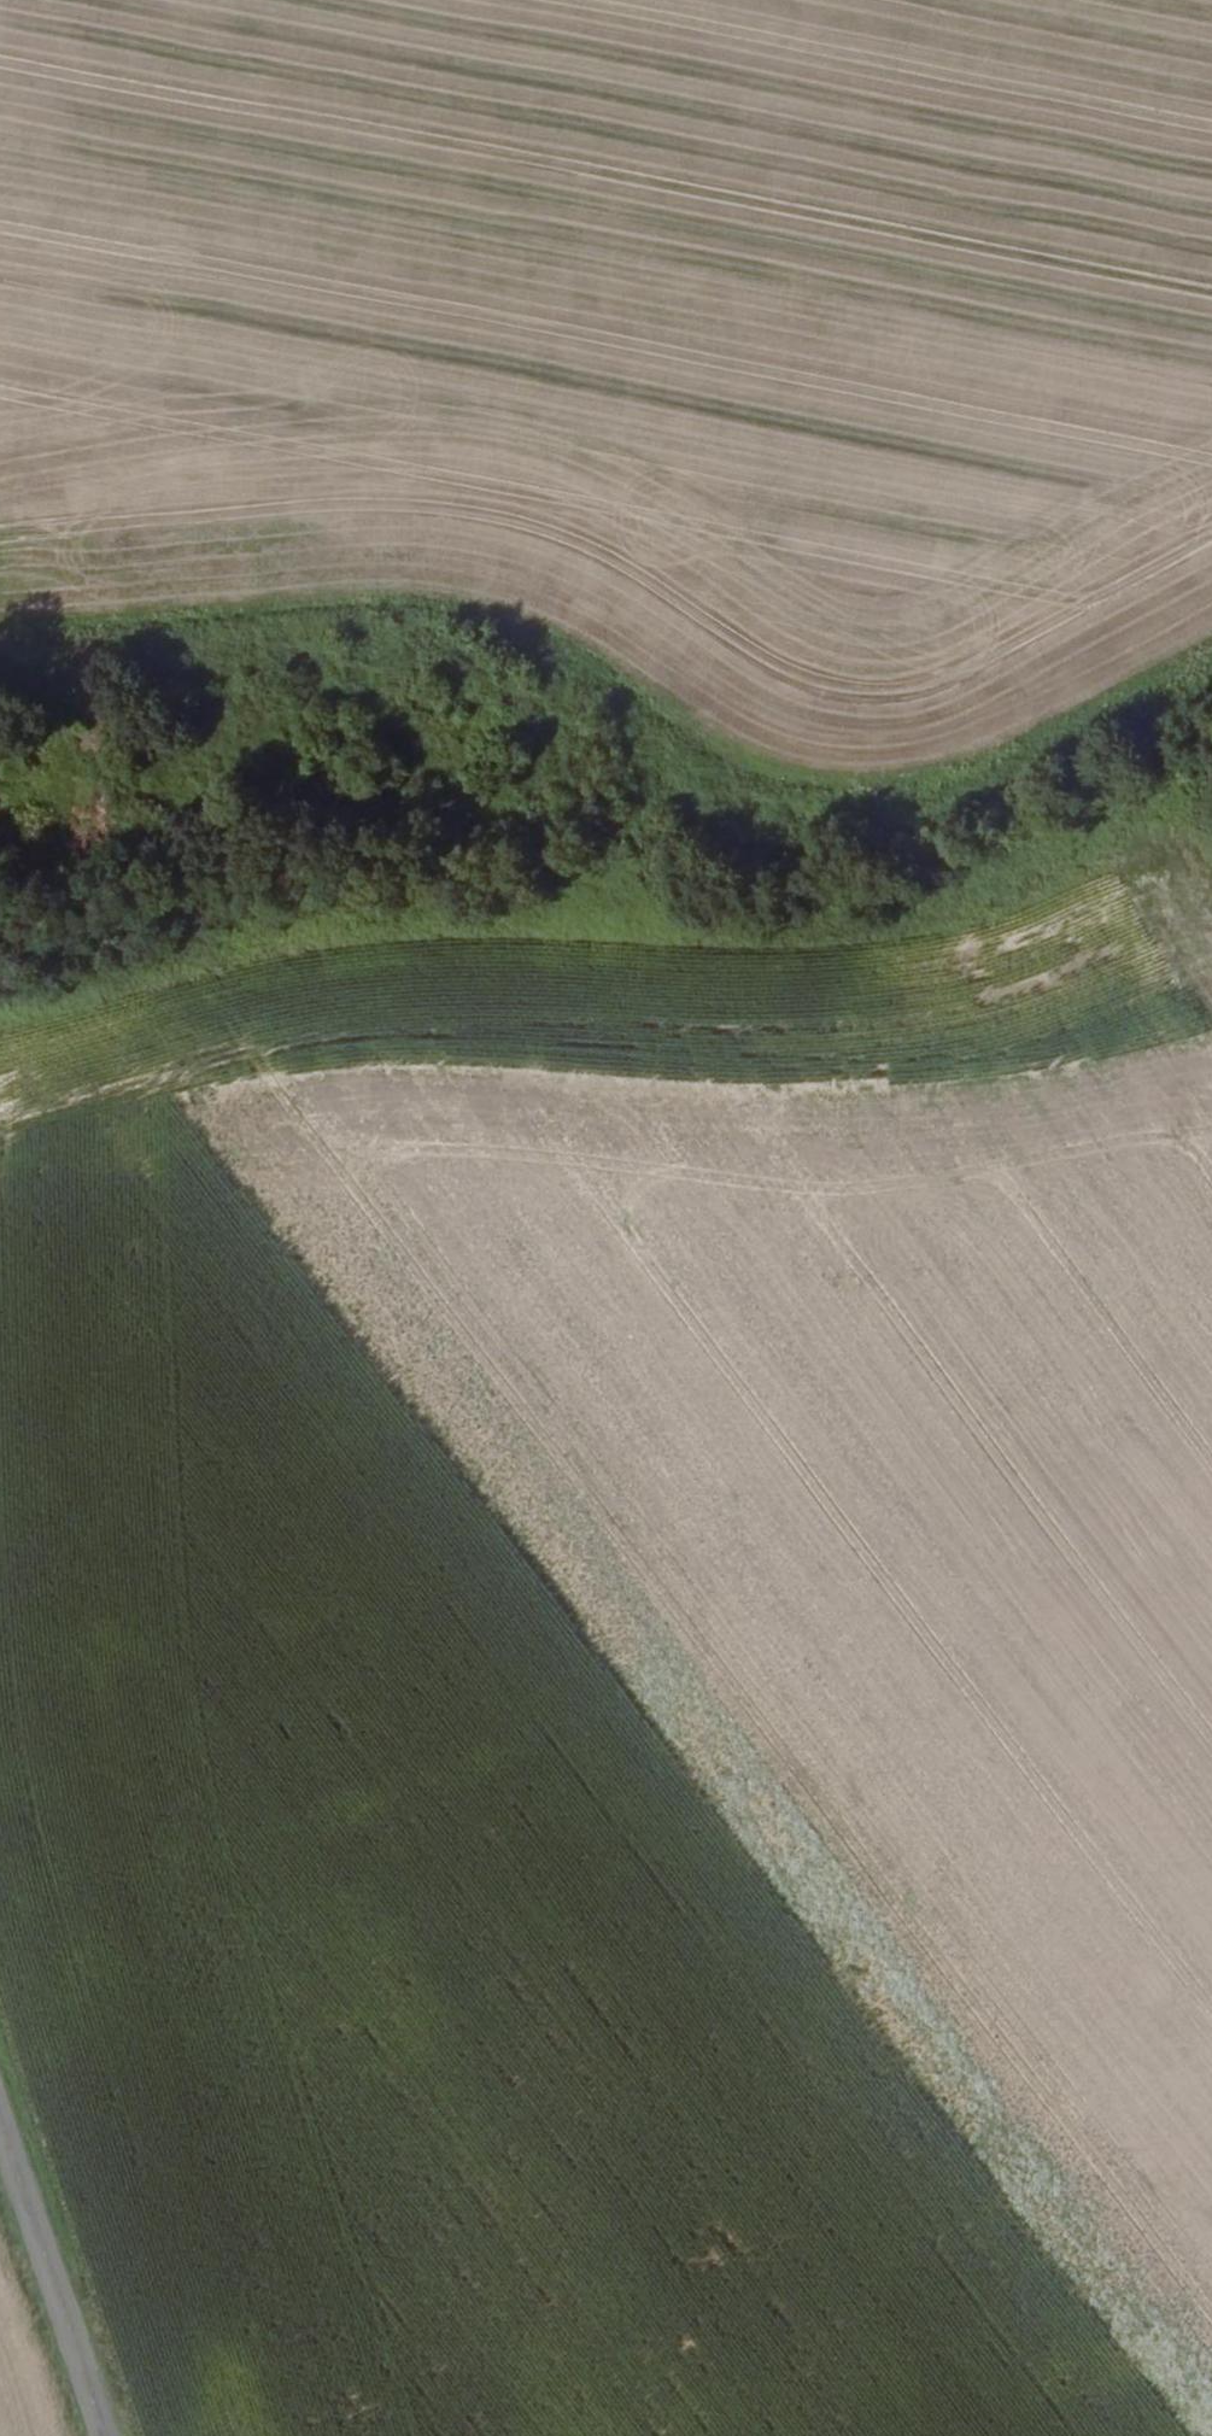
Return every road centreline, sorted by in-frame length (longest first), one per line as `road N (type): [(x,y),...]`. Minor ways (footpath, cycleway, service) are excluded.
road 1 (track): [(1211,674),(1056,751),(881,811),(786,819),(605,787)]
road 2 (tertiary): [(0,2139),(102,2435)]

